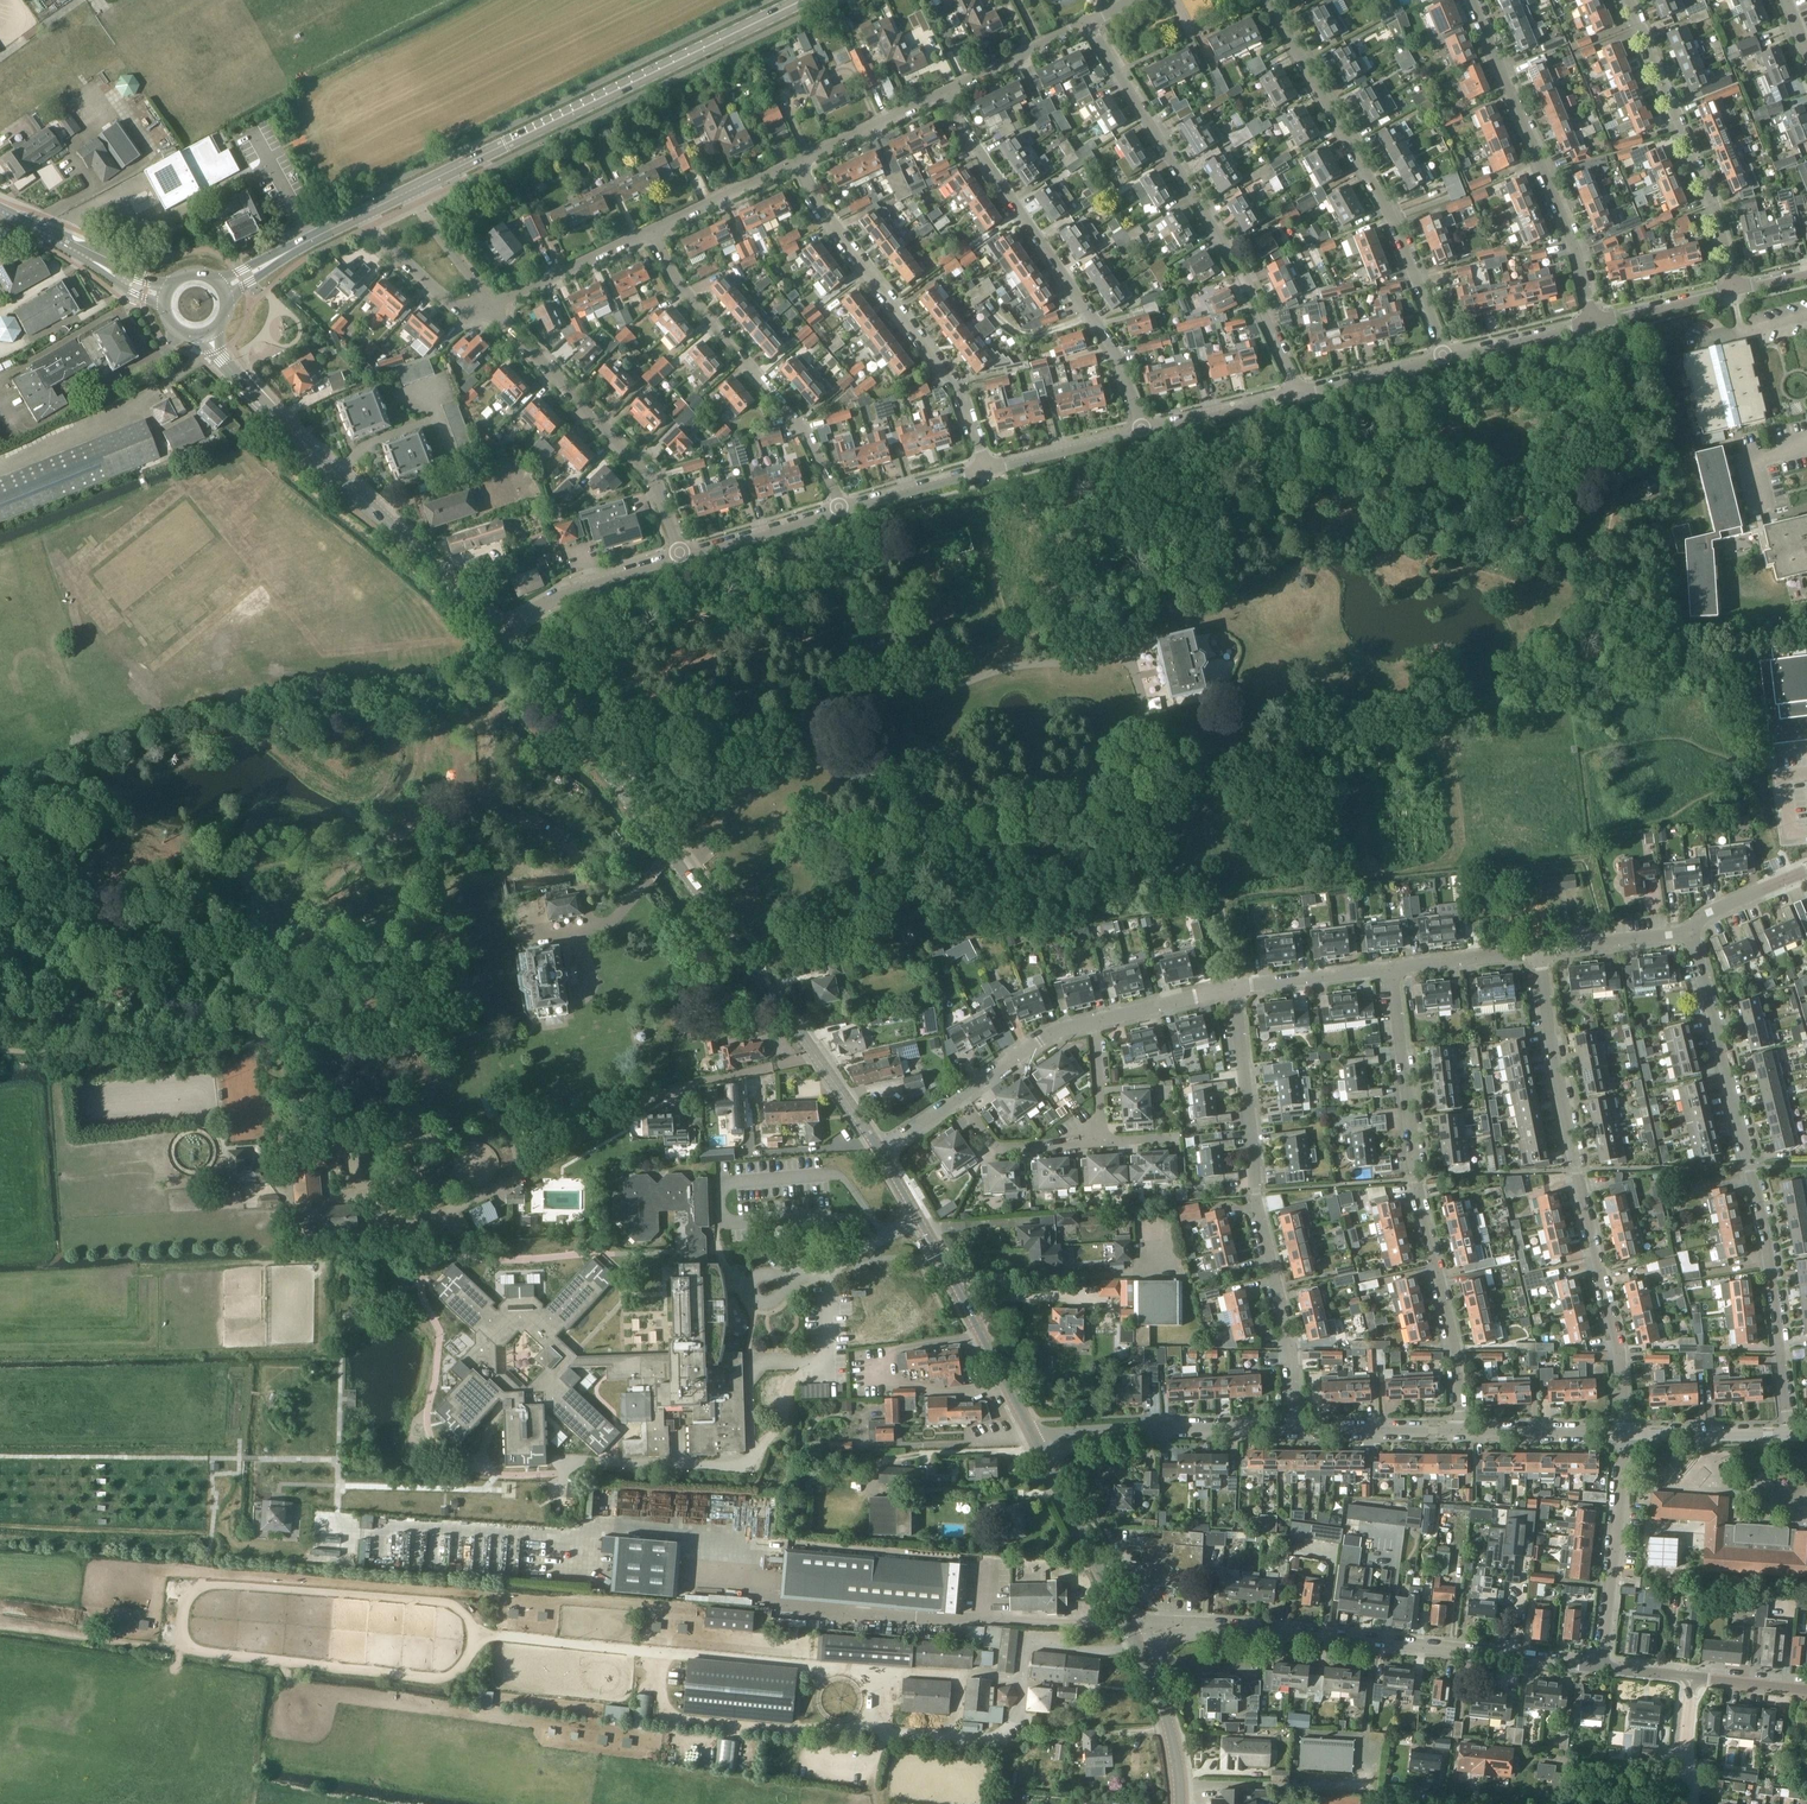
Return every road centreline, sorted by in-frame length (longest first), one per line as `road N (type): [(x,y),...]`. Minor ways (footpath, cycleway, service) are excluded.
road 1 (tertiary): [(881,1153),(779,1003),(499,633)]
road 2 (track): [(214,1541),(277,1544),(297,1555),(520,1570),(596,1525),(739,1535),(735,1583)]
road 3 (track): [(1133,660),(1016,666),(880,710),(799,720),(761,740),(740,767),(700,859),(682,873)]
road 4 (residential): [(1787,1433),(1761,1217),(1692,931)]
road 5 (residential): [(1621,1433),(1616,1328),(1561,1113),(1540,951)]
road 6 (unclassified): [(1604,1668),(1281,1630),(1208,1627),(1134,1637)]
road 7 (residential): [(1458,1429),(1453,1332),(1427,1234),(1393,968)]
road 8 (residential): [(1289,1428),(1293,1352),(1257,1190),(1236,985)]
road 9 (secondary): [(412,190),(805,0)]
road 10 (residential): [(1298,394),(1233,247),(1083,23)]
road 11 (tertiary): [(499,633),(261,400),(208,336)]
road 12 (residential): [(1445,359),(1393,214),(1272,0)]
road 13 (residential): [(1144,432),(1097,322),(947,94)]
road 14 (residential): [(987,471),(955,382),(823,213),(798,161)]
road 15 (track): [(880,710),(968,770),(1012,776),(1087,768),(1111,752),(1144,703),(1133,660)]
road 16 (residential): [(1594,324),(1561,206),(1472,0)]
road 17 (residential): [(841,511),(803,425),(685,290),(654,232)]
road 18 (tertiary): [(1035,1439),(881,1153)]
road 19 (residential): [(682,558),(652,475),(488,311)]
road 20 (residential): [(1735,290),(1713,206),(1630,0)]
road 21 (track): [(299,1484),(557,1490),(557,1475),(574,1460)]
road 22 (track): [(658,1653),(659,1682),(679,1717),(876,1728)]
road 23 (unclassified): [(1035,1439),(1075,1428),(1289,1428)]
road 24 (track): [(210,1554),(212,1473),(239,1474),(240,1457),(128,1457)]
road 25 (residential): [(1604,1668),(1621,1433)]
road 26 (track): [(500,703),(491,746),(499,810),(560,845),(588,884)]
road 27 (tertiary): [(1134,1637),(1035,1439)]
road 28 (track): [(0,1526),(212,1529)]
road 29 (residential): [(499,633),(575,589),(682,558)]
road 30 (residential): [(488,311),(654,232)]
road 31 (secondary): [(162,296),(0,211)]
road 32 (track): [(175,1649),(0,1626)]
road 33 (tertiary): [(1181,1803),(1171,1729),(1134,1637)]
road 34 (unclassified): [(1289,1428),(1458,1429)]
road 35 (unclassified): [(1621,1433),(1787,1433)]
road 36 (residential): [(682,558),(841,511)]
road 37 (residential): [(960,1097),(996,1147),(1100,1142)]
road 38 (track): [(304,1503),(428,1512),(458,1487)]
road 39 (residential): [(798,161),(947,94)]
road 40 (unclassified): [(1458,1429),(1621,1433)]
road 41 (residential): [(365,213),(383,241),(462,307),(488,311)]
road 42 (residential): [(987,471),(1144,432)]
road 43 (track): [(278,1477),(283,1447),(265,1420),(273,1392),(305,1390),(340,1402)]
road 44 (secondary): [(223,288),(365,213)]
road 45 (residential): [(654,232),(798,161)]
road 46 (residential): [(1144,432),(1298,394)]
road 47 (residential): [(1236,985),(1393,968)]
road 48 (residential): [(960,1097),(1048,1037),(1094,1024)]
road 49 (residential): [(947,94),(1083,23)]
road 50 (residential): [(1540,951),(1692,931)]
road 51 (residential): [(1445,359),(1594,324)]
road 52 (residential): [(841,511),(987,471)]
road 53 (residential): [(1298,394),(1445,359)]
road 54 (residential): [(1393,968),(1540,951)]
road 55 (track): [(137,469),(0,524)]
road 56 (residential): [(1094,1024),(1236,985)]
road 57 (residential): [(1594,324),(1735,290)]
road 58 (residential): [(488,311),(476,279),(412,190)]
road 59 (track): [(1016,666),(997,564),(989,556),(965,562)]
road 60 (track): [(340,1398),(343,1316),(393,1292)]
road 61 (residential): [(1692,931),(1711,911),(1806,872)]
road 62 (track): [(277,1482),(299,1484),(312,1443),(333,1430),(340,1398),(347,1398)]
road 63 (track): [(128,1457),(0,1457)]
road 64 (unclassified): [(1692,1803),(1684,1759),(1689,1676)]
road 65 (track): [(813,1358),(788,1382),(783,1423),(752,1457)]

